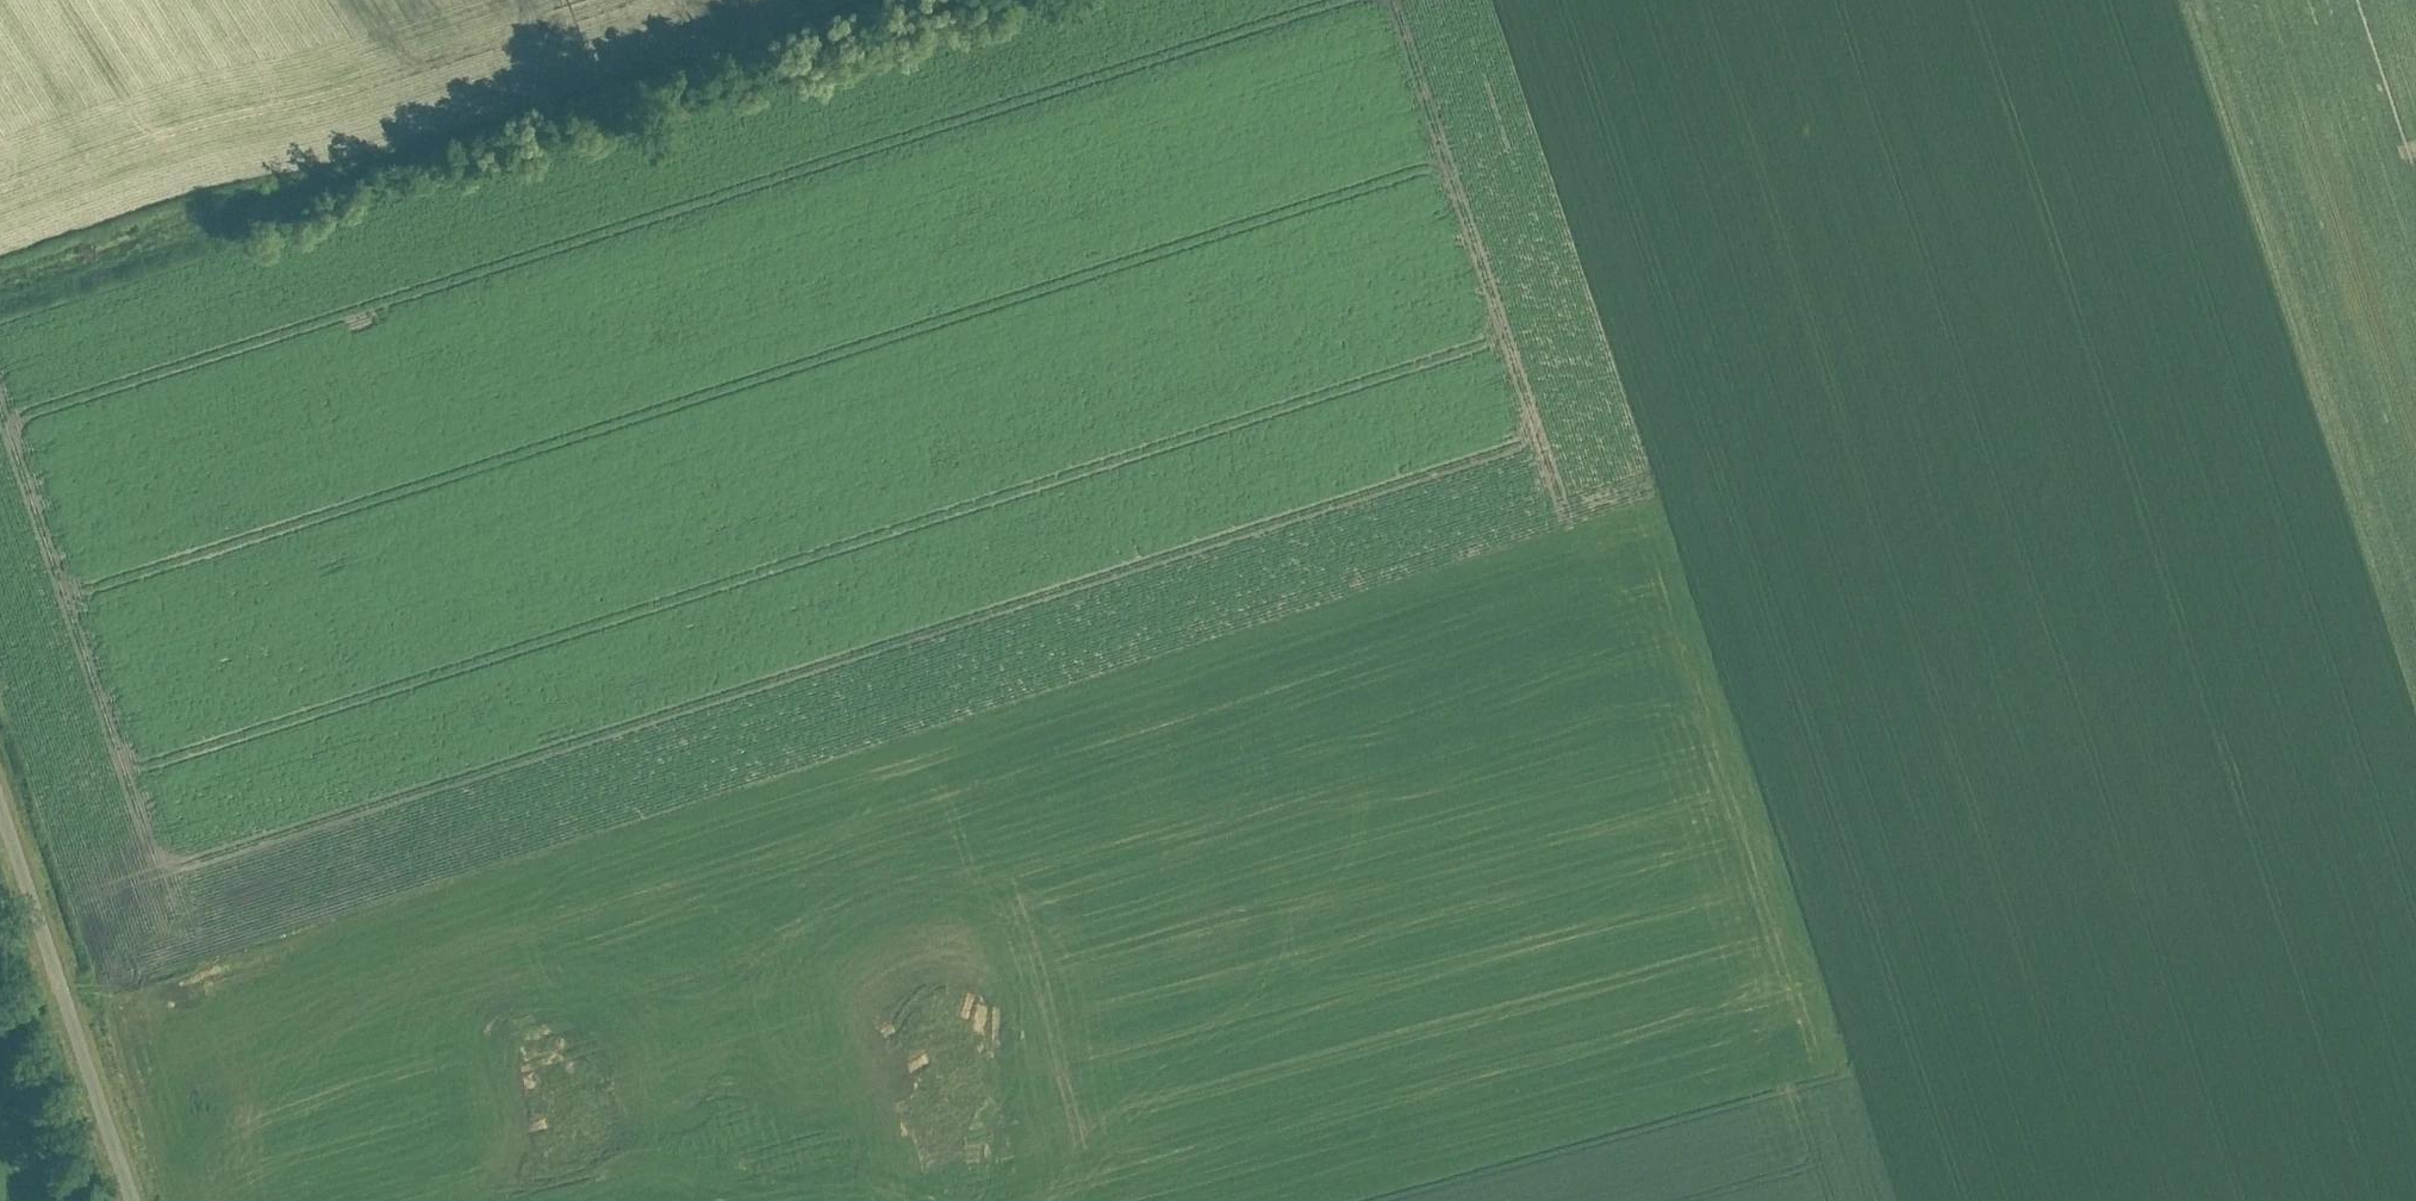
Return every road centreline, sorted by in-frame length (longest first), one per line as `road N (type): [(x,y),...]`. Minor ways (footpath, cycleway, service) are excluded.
road 1 (residential): [(134,1200),(0,810)]

